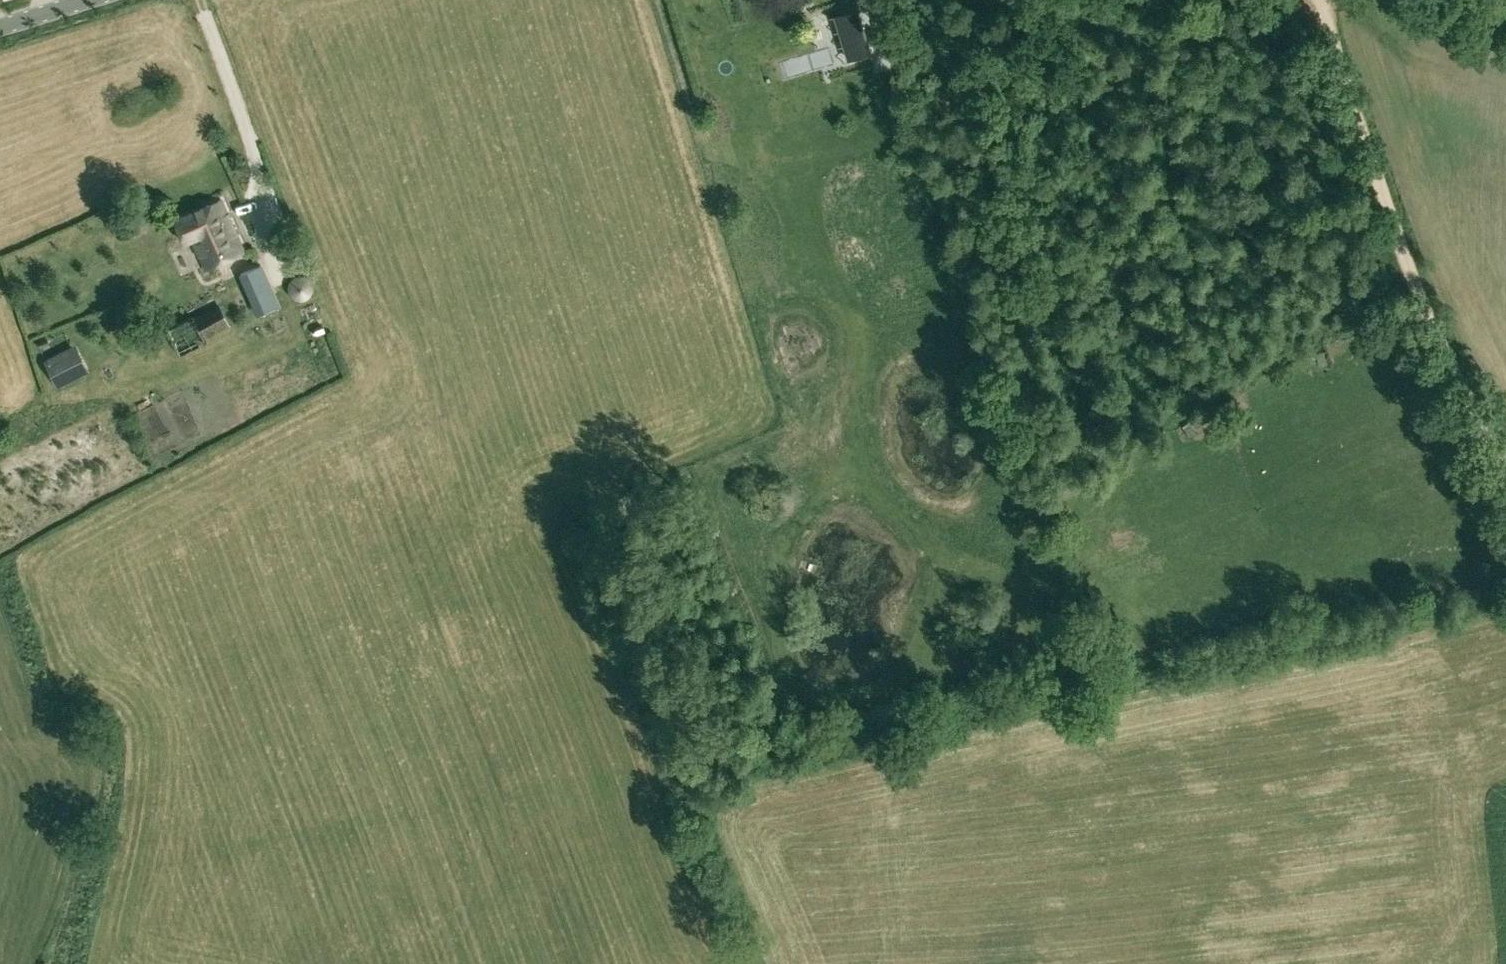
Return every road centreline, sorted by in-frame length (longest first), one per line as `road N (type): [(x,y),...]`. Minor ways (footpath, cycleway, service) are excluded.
road 1 (track): [(1505,493),(1407,275),(1324,0)]

